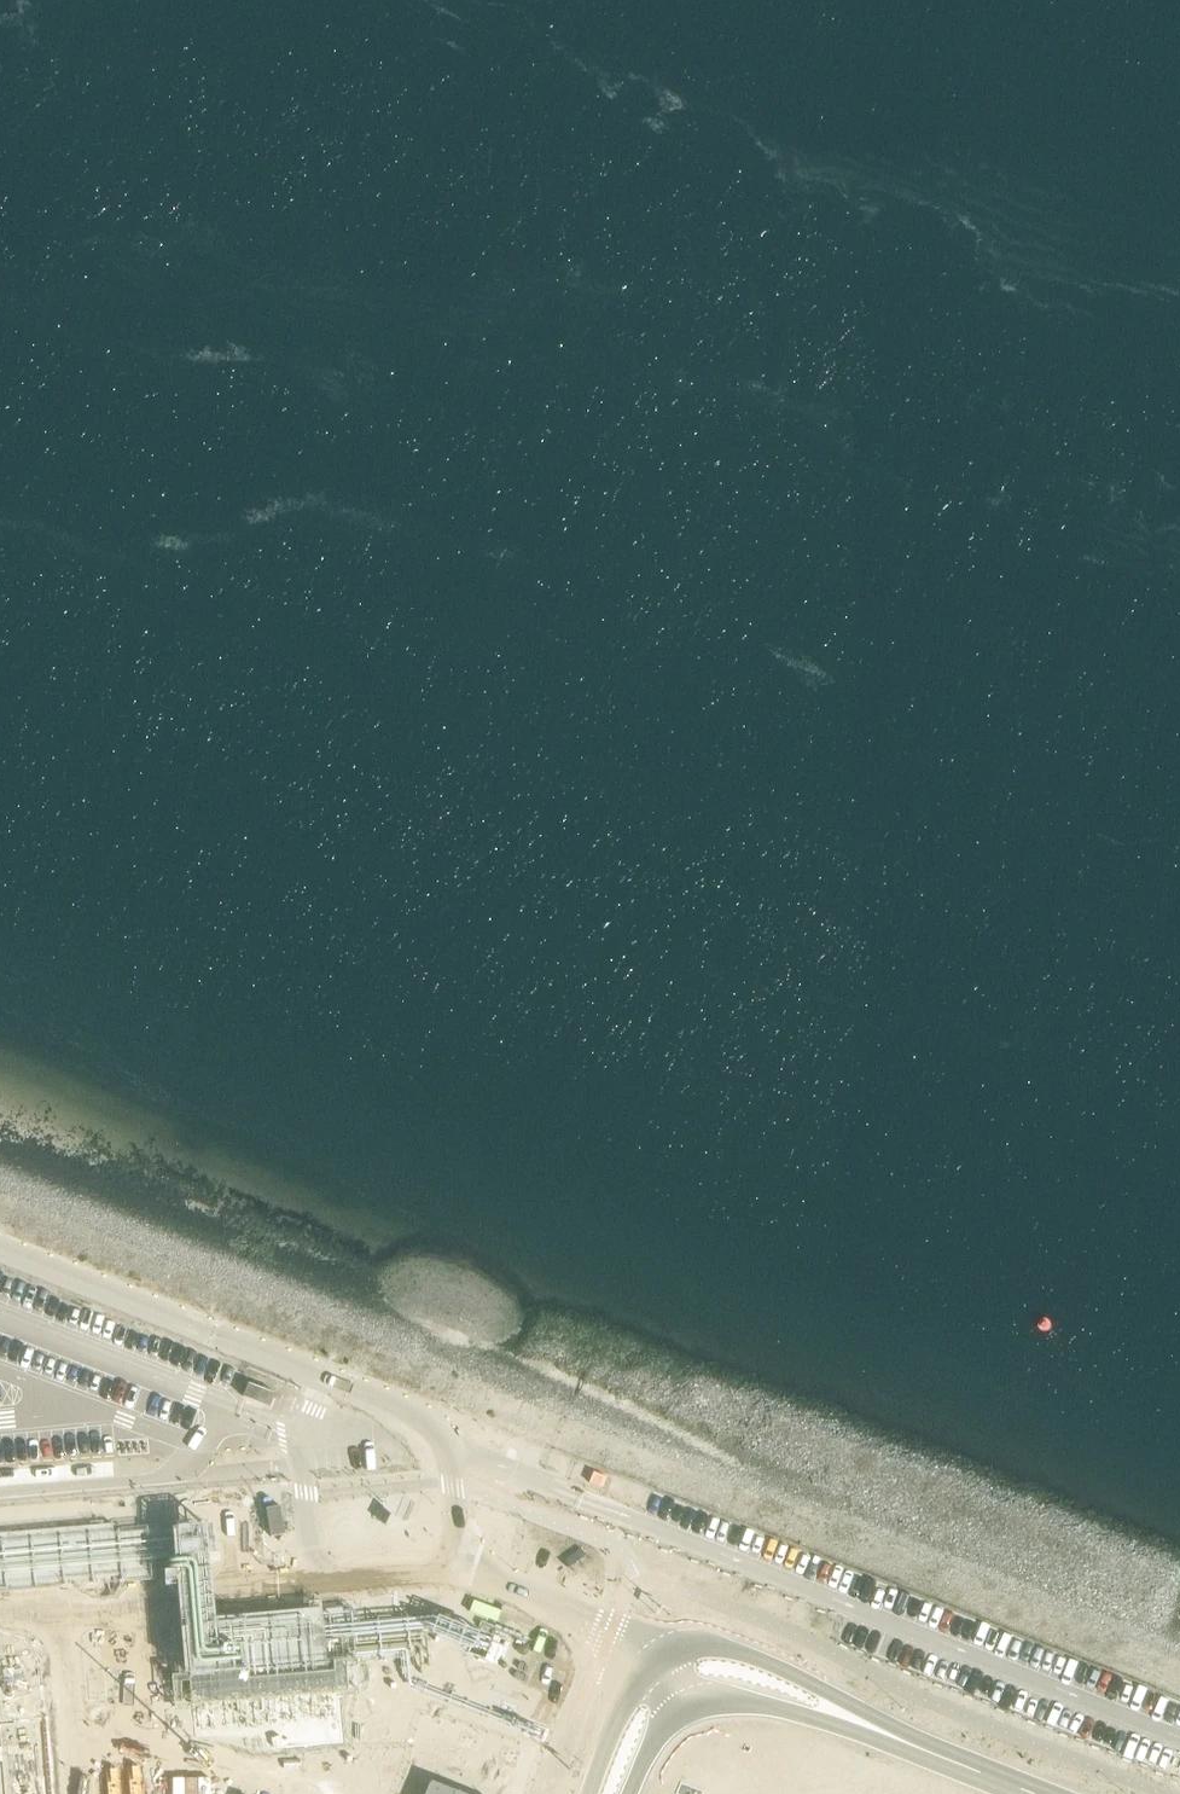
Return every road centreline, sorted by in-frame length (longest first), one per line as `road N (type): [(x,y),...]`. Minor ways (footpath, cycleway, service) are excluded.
road 1 (secondary): [(870,1729),(825,1693),(758,1659),(688,1649),(647,1670),(633,1687),(590,1793)]
road 2 (secondary): [(628,1793),(669,1722),(703,1704),(770,1705),(870,1729)]
road 3 (secondary): [(870,1729),(1033,1793)]

